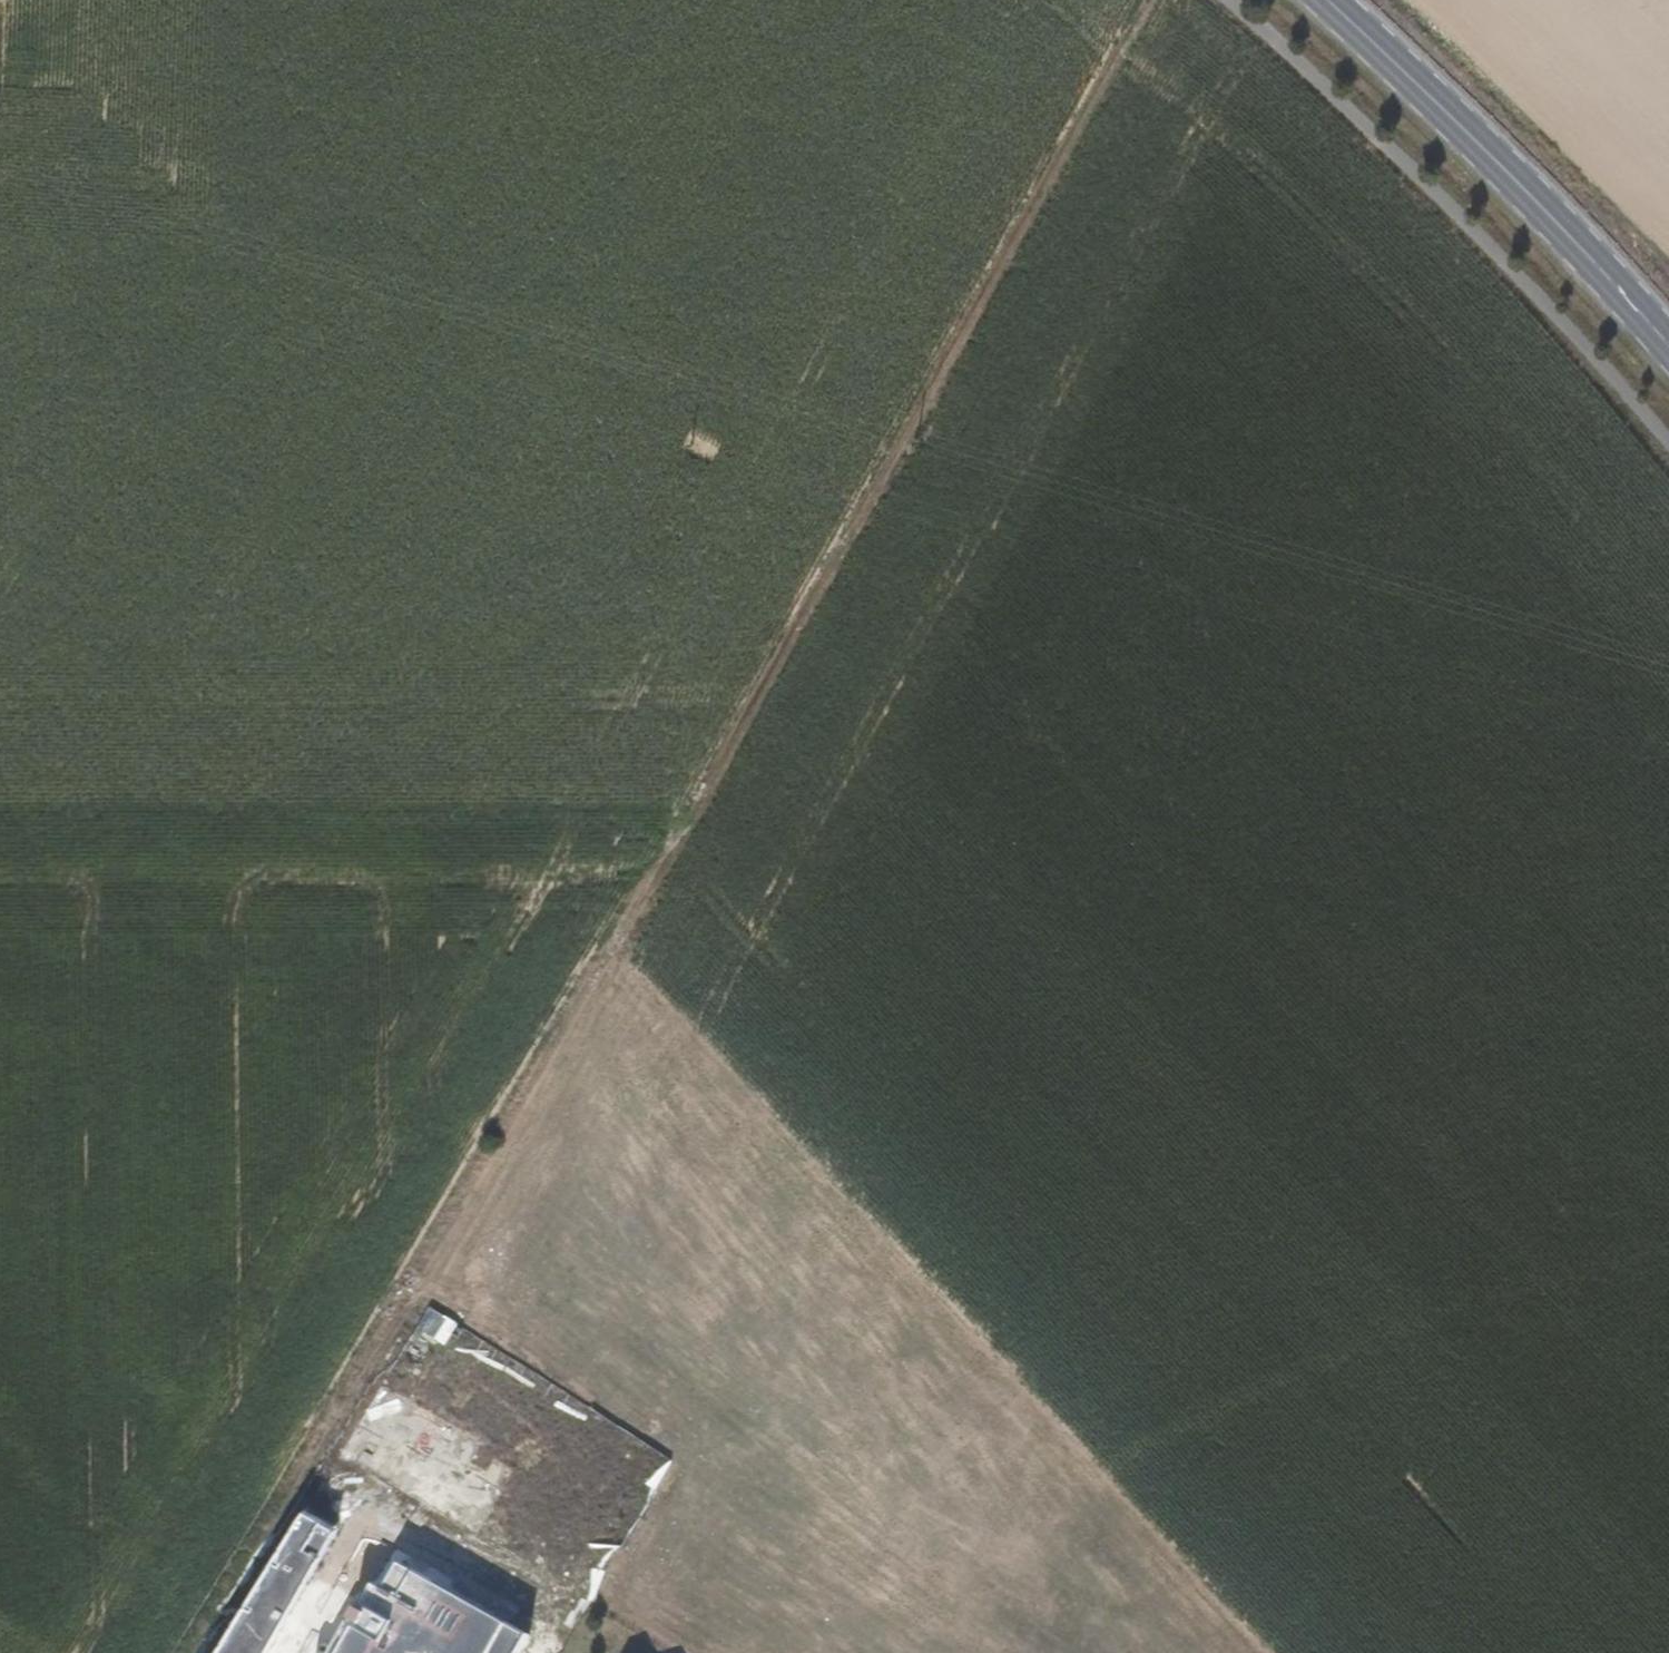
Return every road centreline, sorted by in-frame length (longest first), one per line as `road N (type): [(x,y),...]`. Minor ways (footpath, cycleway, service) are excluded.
road 1 (track): [(200,1652),(615,947),(1147,0)]
road 2 (secondary): [(1668,351),(1528,193),(1326,0)]

